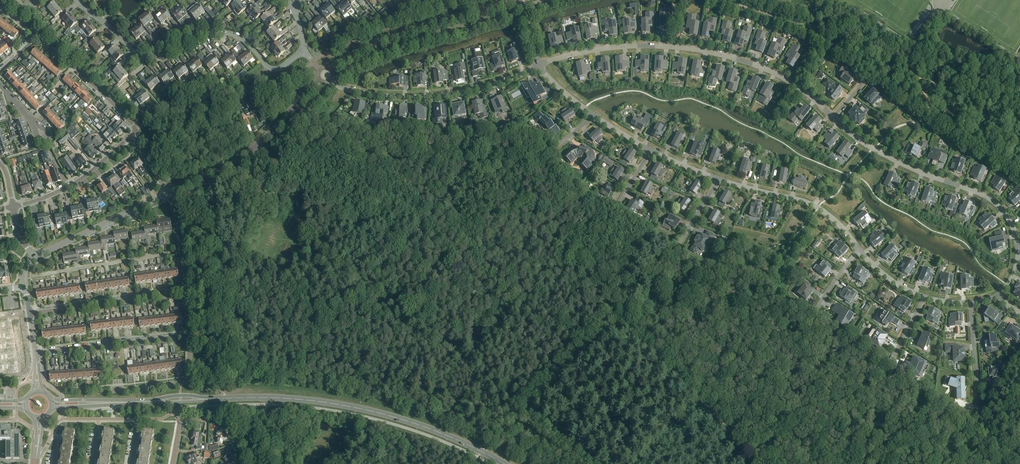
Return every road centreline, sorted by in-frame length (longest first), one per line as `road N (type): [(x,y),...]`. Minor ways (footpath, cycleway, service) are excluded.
road 1 (residential): [(833,118),(773,73),(708,52),(625,46),(538,66)]
road 2 (secondary): [(206,399),(364,410),(505,463)]
road 3 (residential): [(1019,247),(993,202),(894,161),(833,118)]
road 4 (residential): [(538,66),(428,97),(357,92),(325,75)]
road 5 (tertiary): [(522,1),(383,40),(325,75)]
road 6 (tertiary): [(325,75),(249,151),(169,193)]
road 7 (residential): [(304,52),(274,70),(244,40),(222,33),(146,57)]
road 8 (residential): [(1019,399),(1002,420),(981,420),(971,303)]
road 9 (residential): [(718,179),(818,208),(860,251)]
road 10 (residential): [(187,291),(29,314)]
road 11 (residential): [(36,353),(190,335)]
road 12 (tertiary): [(34,257),(169,193)]
road 13 (residential): [(134,134),(79,181),(13,207)]
road 14 (residential): [(38,35),(134,134)]

